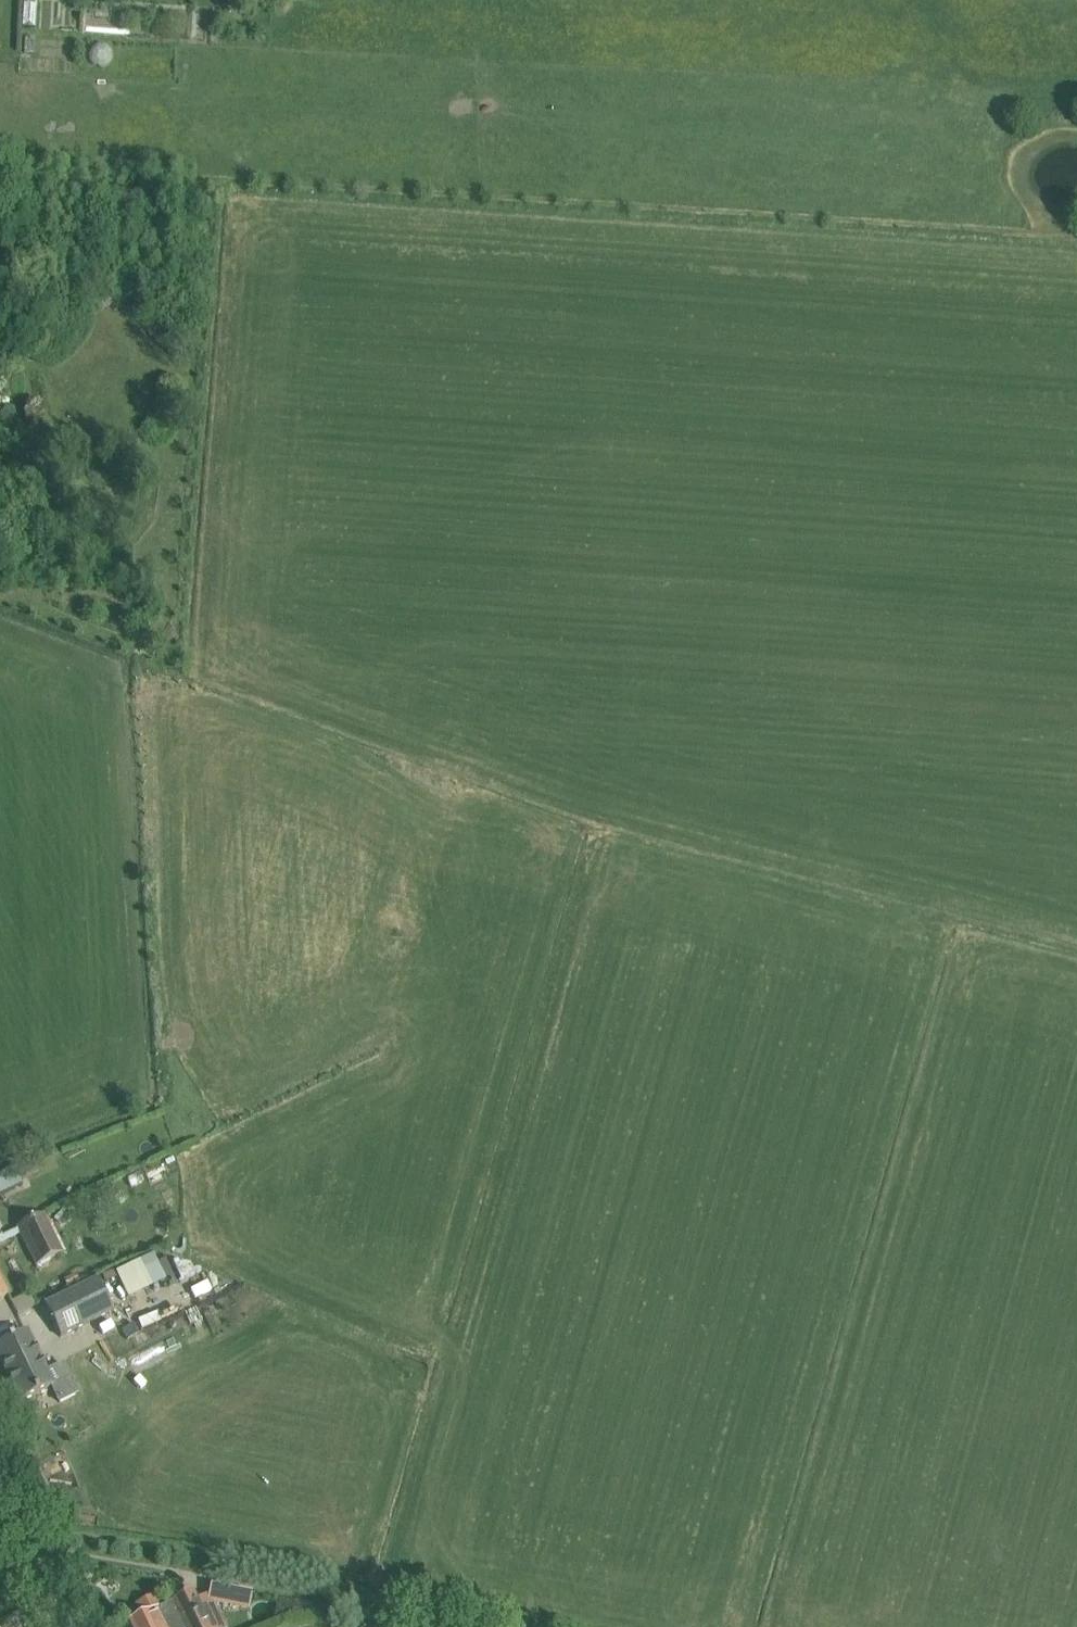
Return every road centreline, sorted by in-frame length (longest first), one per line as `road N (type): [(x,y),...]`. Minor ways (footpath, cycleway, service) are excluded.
road 1 (tertiary): [(62,1626),(0,1502)]

